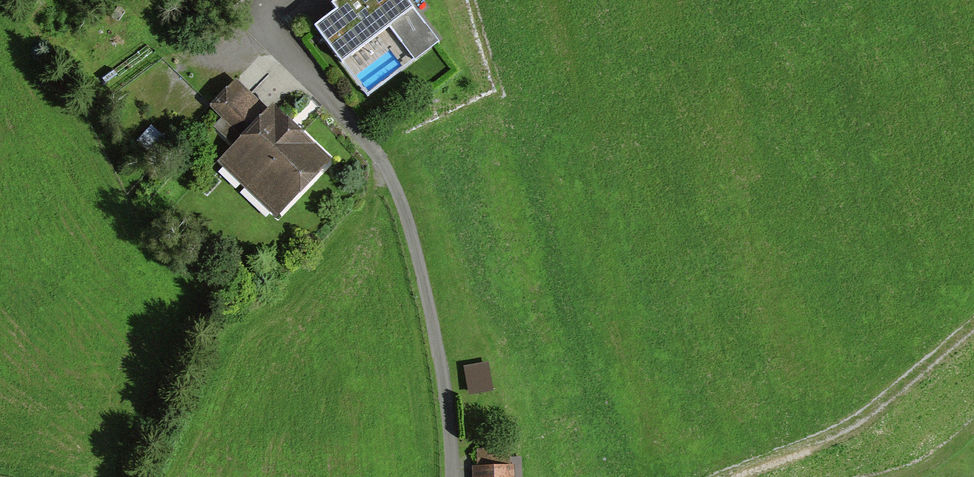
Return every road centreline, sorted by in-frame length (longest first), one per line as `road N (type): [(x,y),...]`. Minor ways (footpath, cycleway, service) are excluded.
road 1 (residential): [(450,476),(443,380),(412,231),(377,157),(239,5)]
road 2 (track): [(973,331),(867,418),(726,476)]

